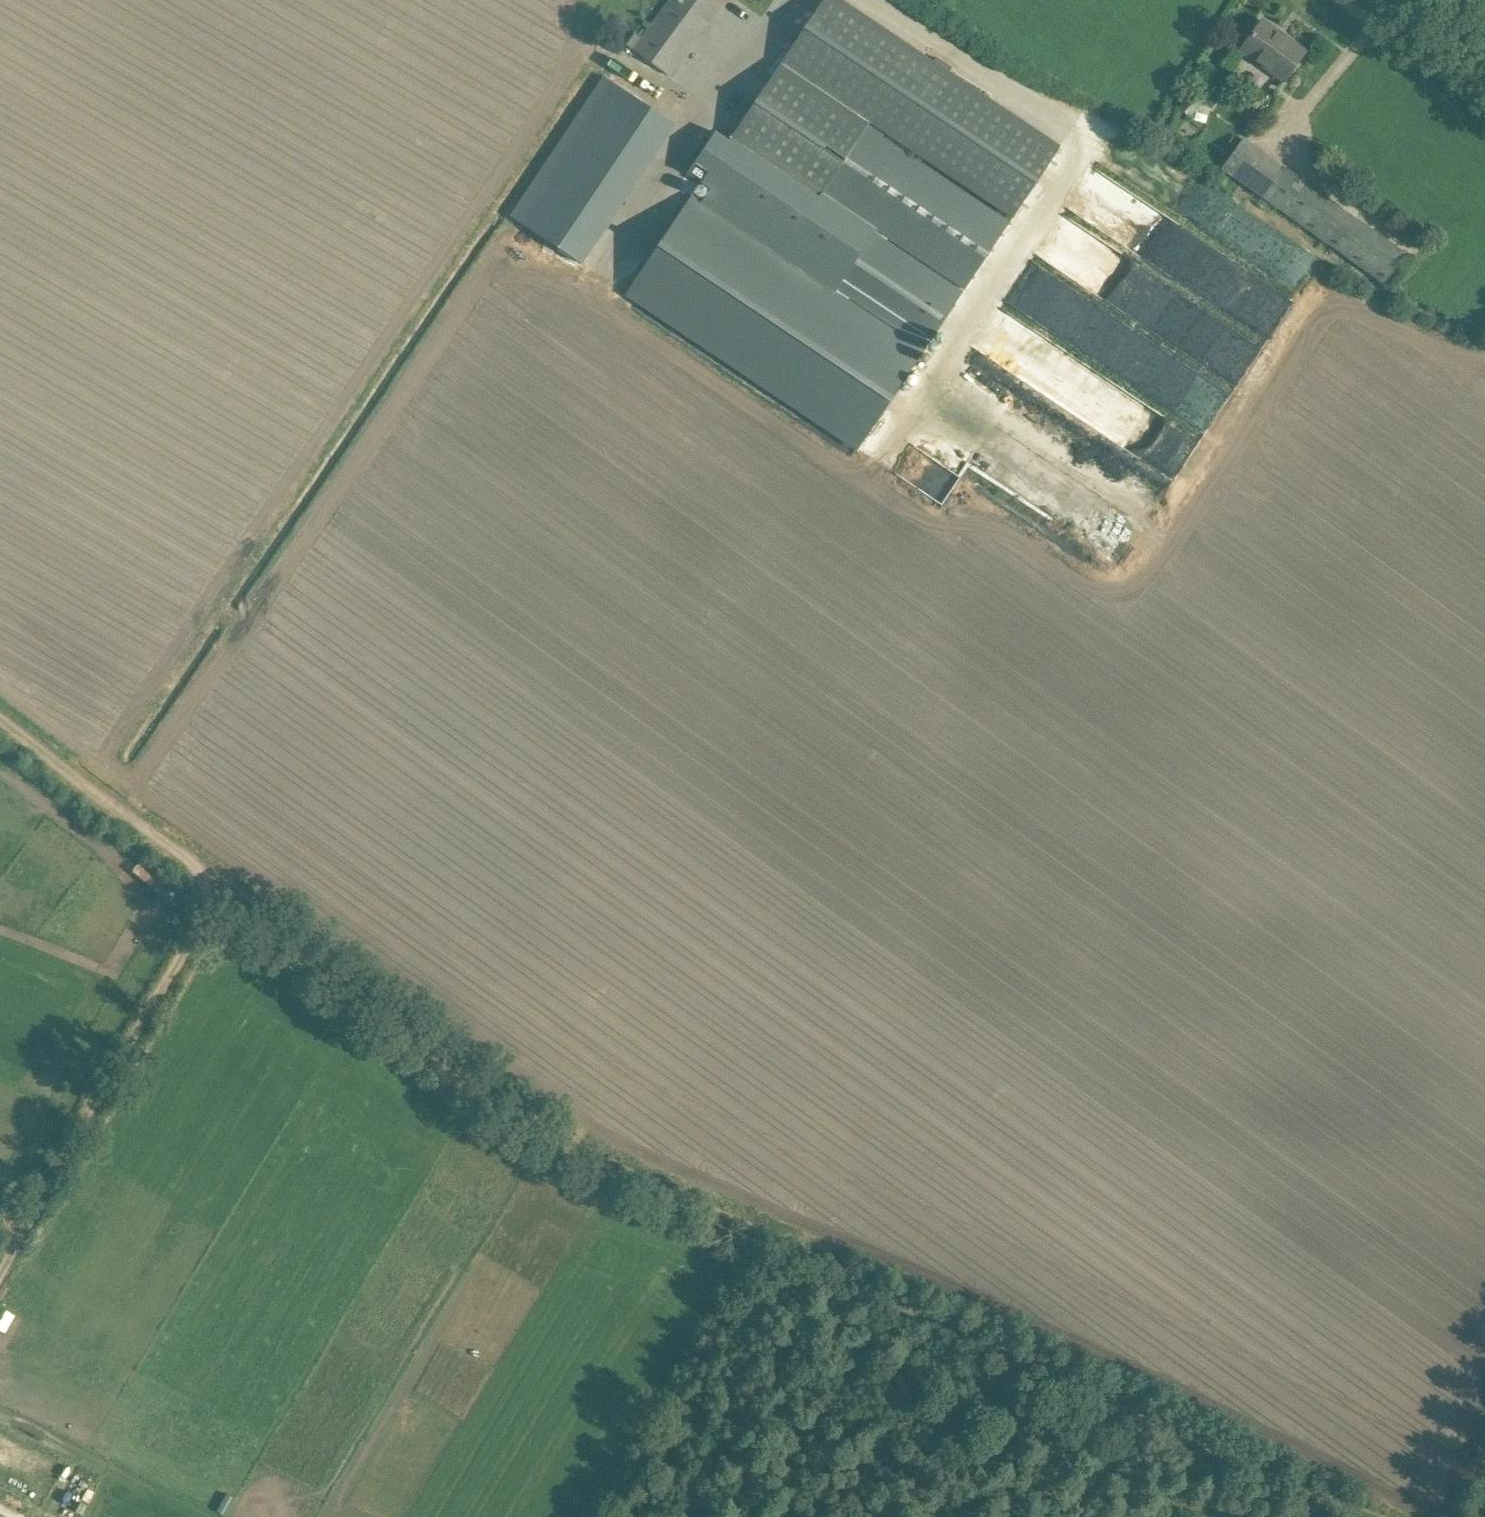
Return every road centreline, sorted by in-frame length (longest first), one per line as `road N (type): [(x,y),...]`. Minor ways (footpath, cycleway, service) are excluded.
road 1 (track): [(1390,1516),(619,1171),(514,1114),(254,921),(0,716)]
road 2 (track): [(218,893),(0,1264)]

